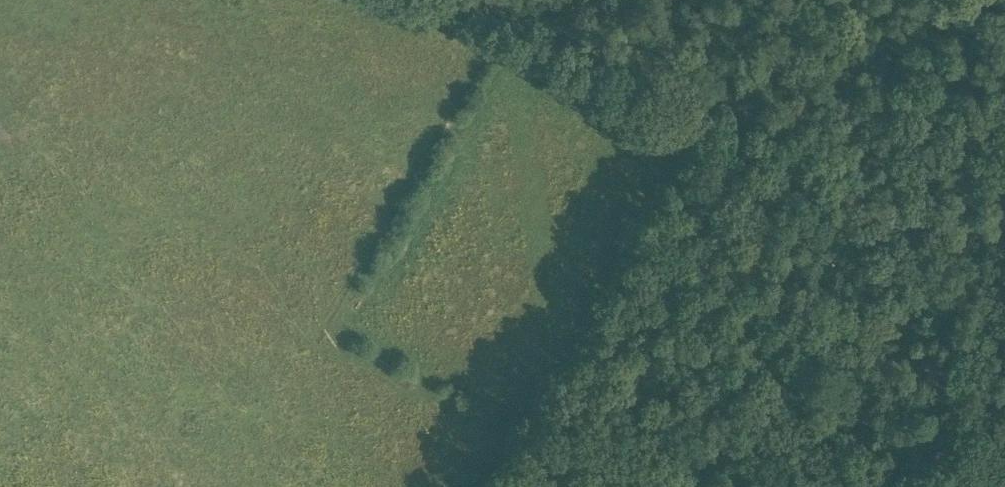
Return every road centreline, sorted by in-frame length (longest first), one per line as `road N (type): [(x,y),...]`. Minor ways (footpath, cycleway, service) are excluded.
road 1 (track): [(582,0),(659,41),(743,145),(1004,274)]
road 2 (track): [(810,0),(735,132)]

